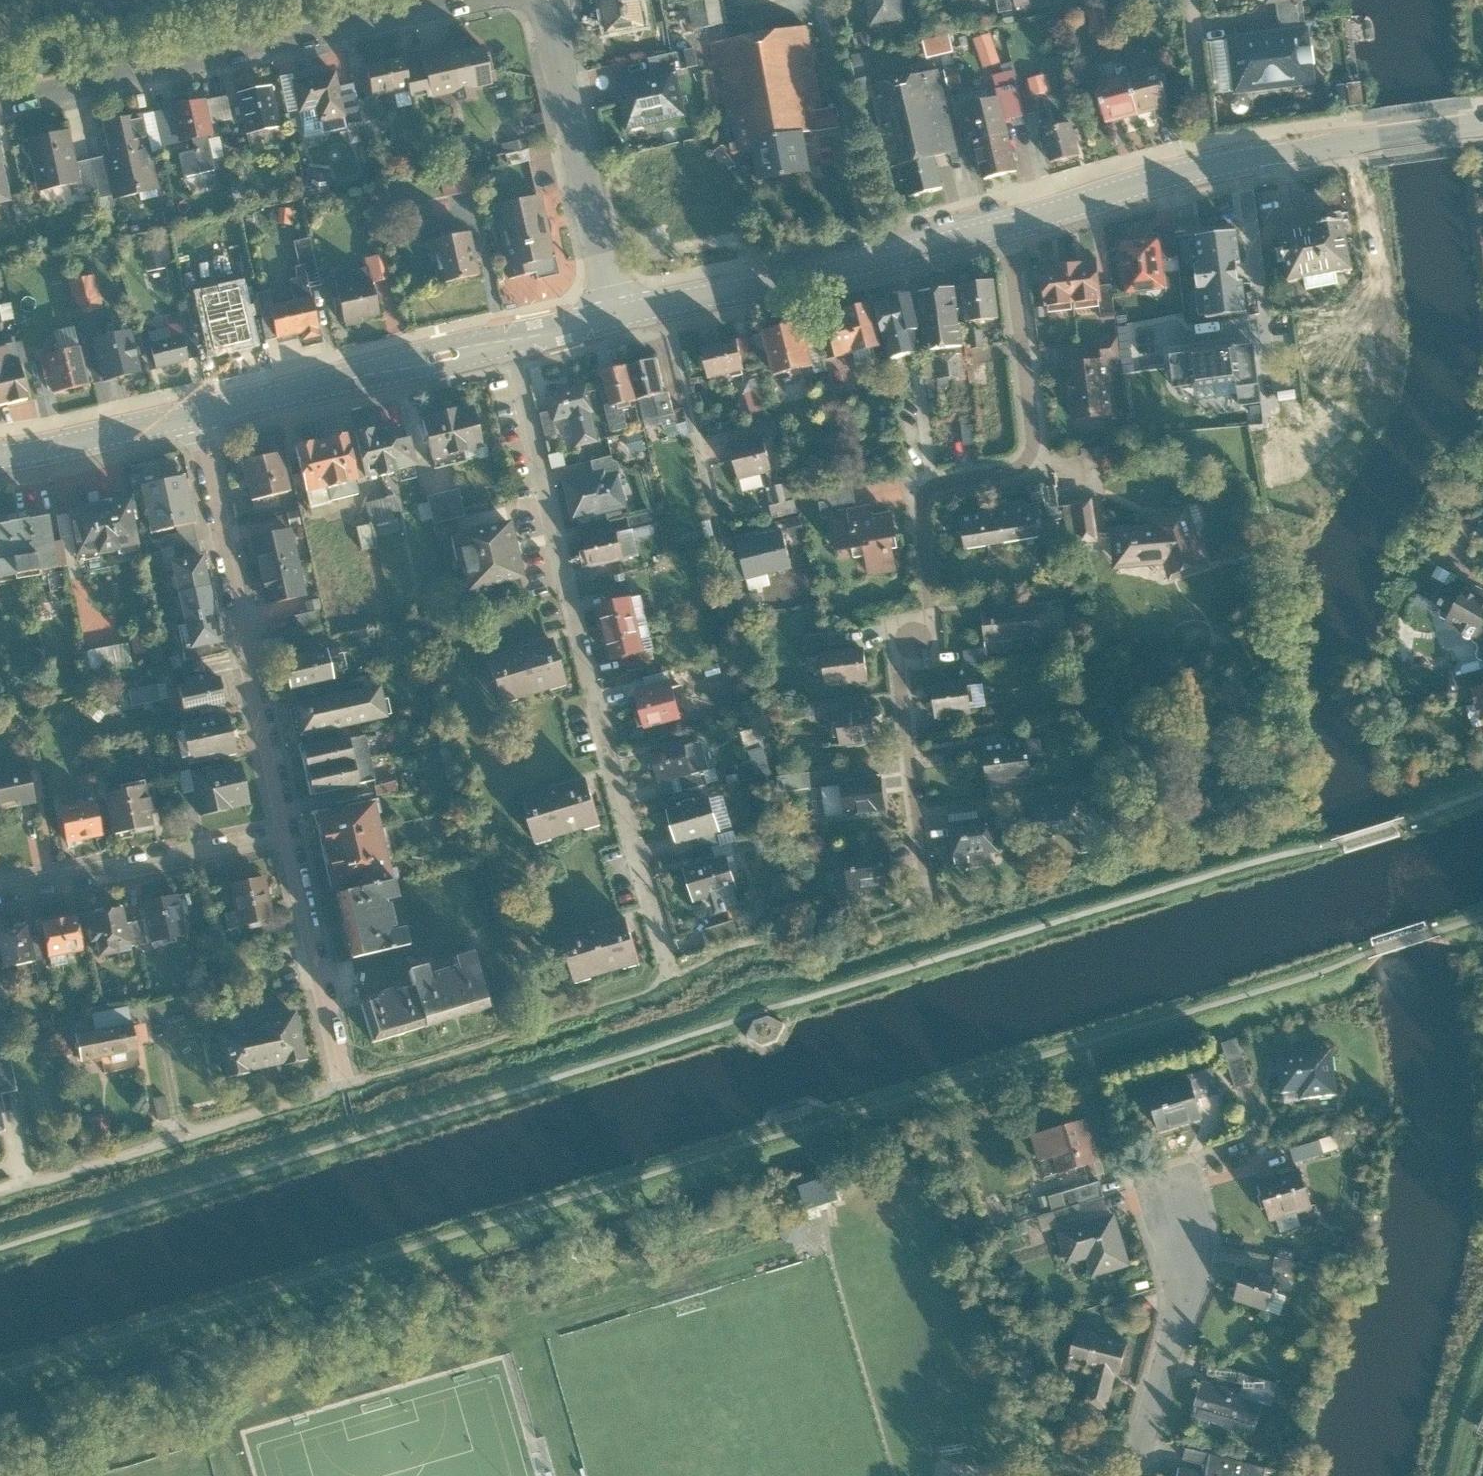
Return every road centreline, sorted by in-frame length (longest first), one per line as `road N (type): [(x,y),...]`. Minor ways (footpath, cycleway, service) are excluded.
road 1 (residential): [(1002,219),(1035,468),(948,486),(923,516),(929,616),(901,666),(930,907)]
road 2 (residential): [(503,337),(671,976)]
road 3 (tertiary): [(1482,123),(1214,159),(1002,219)]
road 4 (residential): [(0,104),(472,0)]
road 5 (residential): [(194,410),(287,833)]
road 6 (tertiary): [(1002,219),(839,265),(617,311)]
road 7 (residential): [(553,0),(617,311)]
road 8 (tertiary): [(503,337),(194,410)]
road 9 (residential): [(1137,1475),(1185,1291),(1171,1188)]
road 10 (residential): [(0,893),(287,833)]
road 11 (residential): [(287,833),(345,1086)]
road 12 (tertiary): [(194,410),(0,451)]

